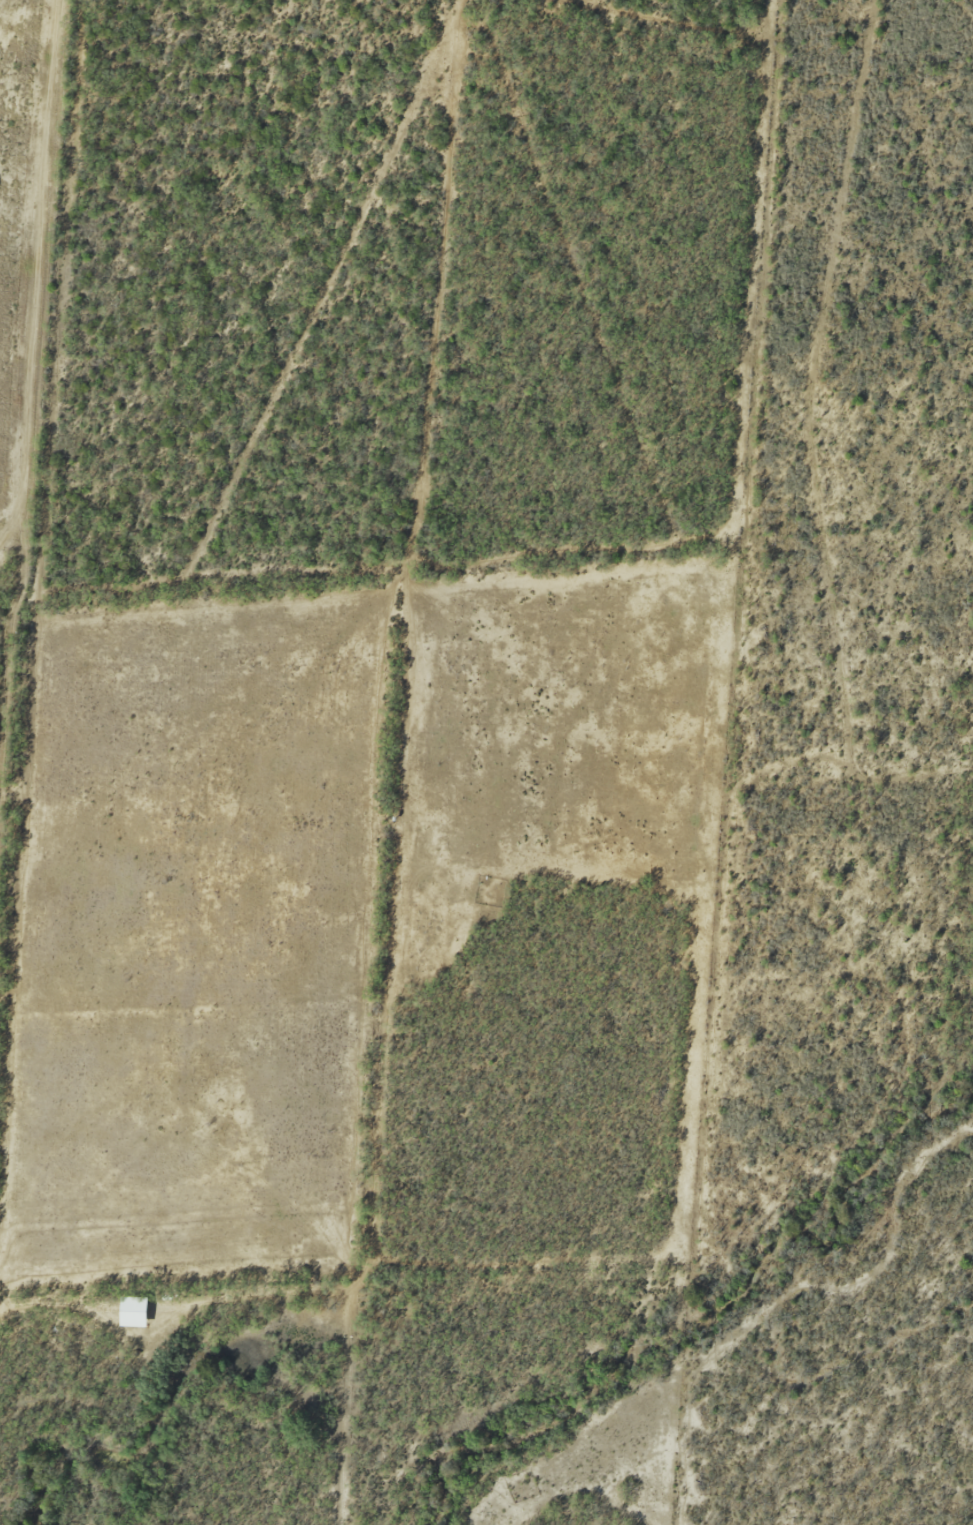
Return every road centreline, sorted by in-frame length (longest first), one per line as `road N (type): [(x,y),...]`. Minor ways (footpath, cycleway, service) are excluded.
road 1 (residential): [(0,513),(14,479),(55,0)]

